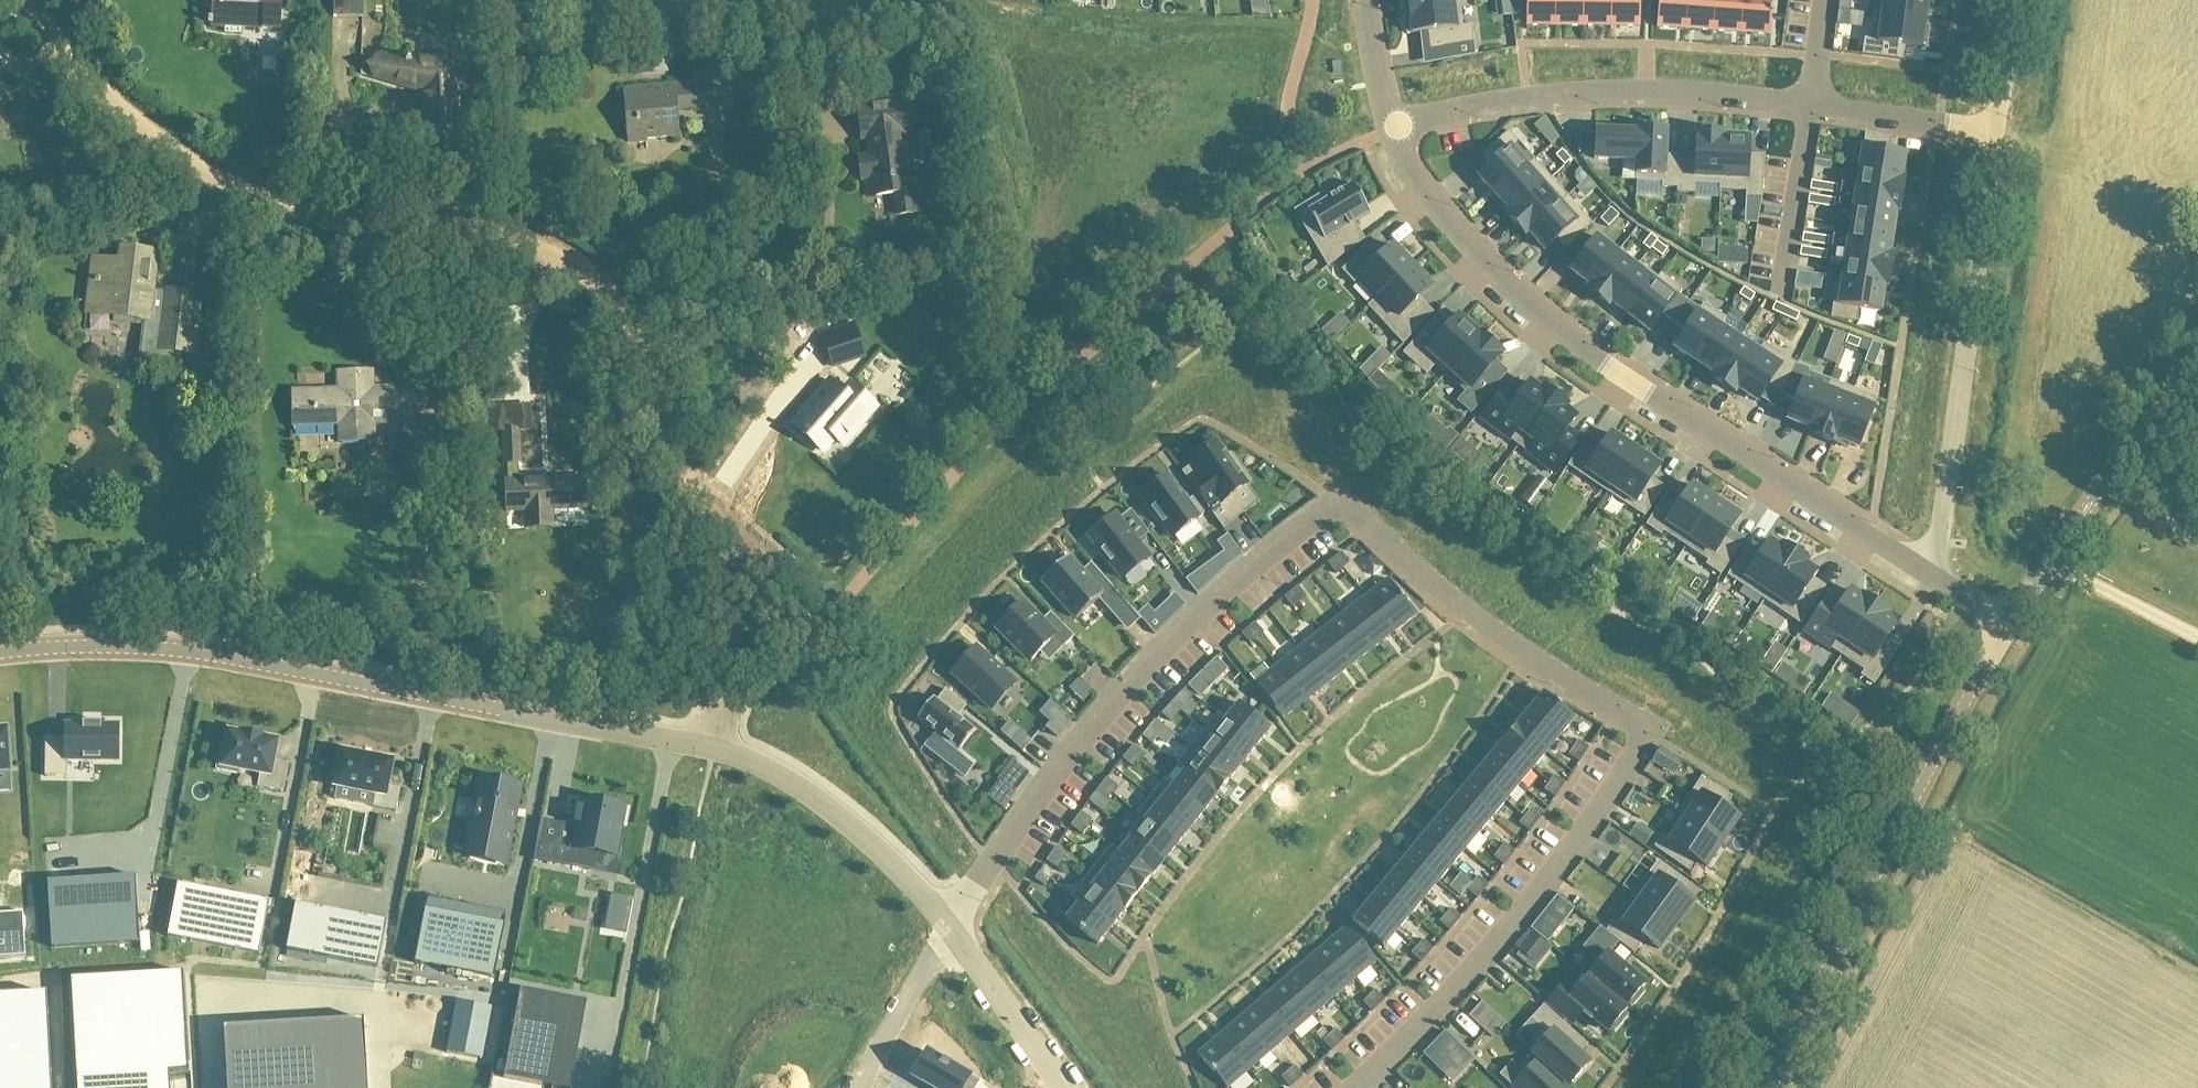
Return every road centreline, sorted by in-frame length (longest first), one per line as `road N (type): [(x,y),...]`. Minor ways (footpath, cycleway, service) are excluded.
road 1 (residential): [(954,920),(1092,727),(1188,617),(1343,499),(1461,613),(1637,718),(1644,734),(1628,767),(1514,917),(1355,1087)]
road 2 (track): [(823,622),(802,590),(726,528),(682,470),(630,324),(583,271),(545,249),(468,230),(304,213),(213,179),(149,140),(105,101),(65,57),(32,0)]
road 3 (tertiary): [(0,653),(123,646),(202,654),(712,744)]
road 4 (residential): [(1925,570),(1573,339),(1500,278),(1420,188),(1392,123)]
road 5 (tertiary): [(1759,1087),(2010,623)]
road 6 (residential): [(1925,570),(1949,495),(1998,131)]
road 7 (residential): [(1392,123),(1585,89),(1807,101)]
road 8 (unclassified): [(2010,623),(2075,517),(2197,367)]
road 9 (tertiary): [(712,744),(825,800),(954,920)]
road 10 (residential): [(1783,299),(1807,101)]
road 11 (tertiary): [(954,920),(1058,1087)]
road 12 (residential): [(1807,101),(1998,131)]
road 13 (residential): [(954,920),(862,1087)]
road 14 (residential): [(712,744),(731,703),(798,654),(823,622)]
road 15 (residential): [(1998,131),(2015,0)]
road 16 (residential): [(1392,123),(1365,0)]

